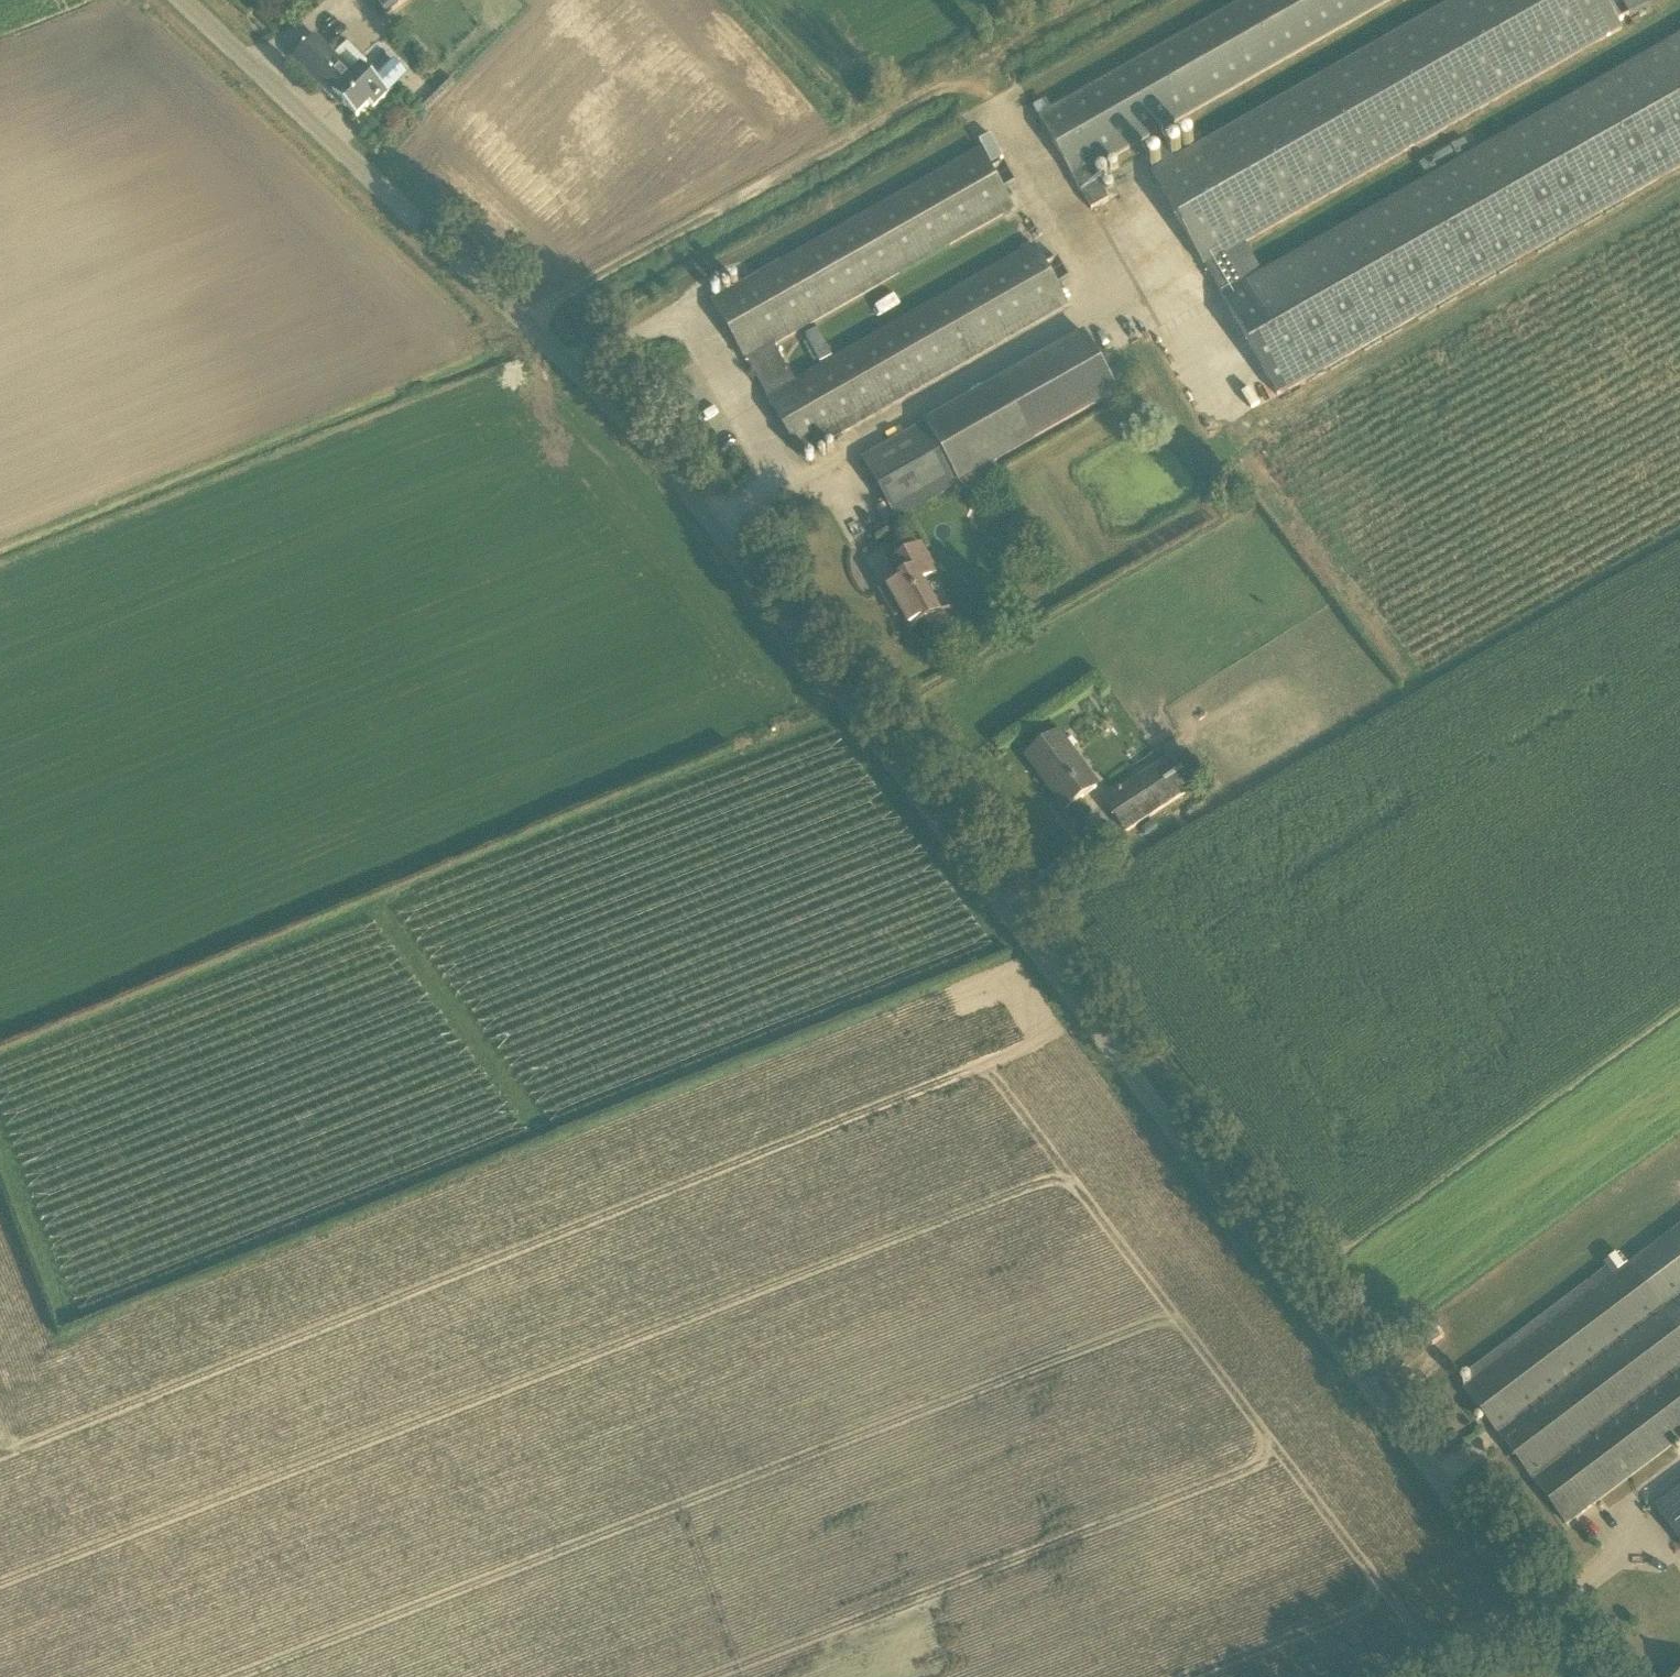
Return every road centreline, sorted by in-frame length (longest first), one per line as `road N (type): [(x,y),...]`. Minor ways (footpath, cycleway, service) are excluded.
road 1 (unclassified): [(1606,1676),(683,467),(581,355),(176,0)]

